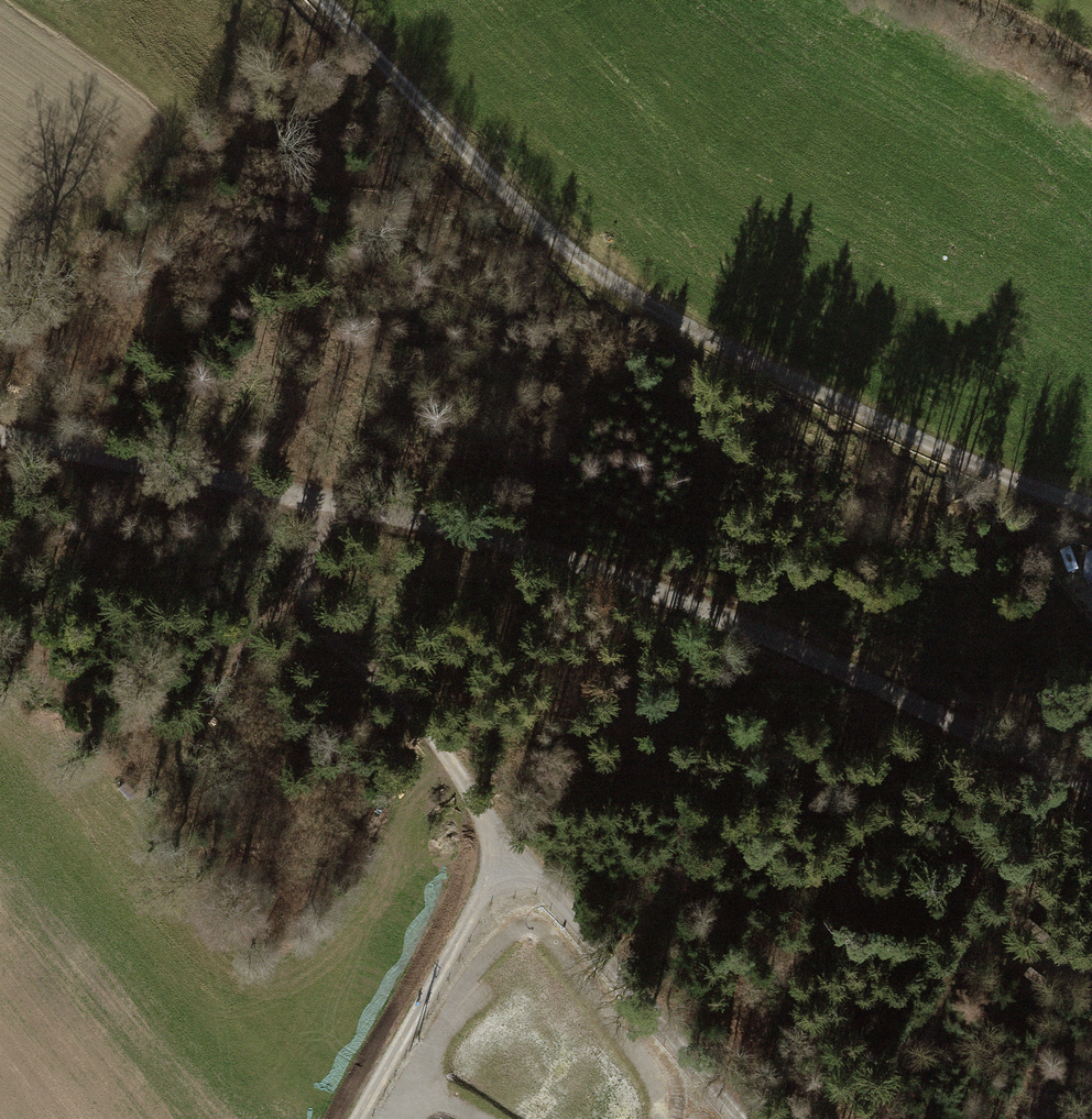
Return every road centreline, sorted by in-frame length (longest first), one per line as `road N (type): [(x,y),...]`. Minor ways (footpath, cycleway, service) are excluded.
road 1 (unclassified): [(1091,784),(729,621),(332,499),(0,434)]
road 2 (track): [(1091,509),(1038,493),(693,334),(603,279),(319,0)]
road 3 (track): [(332,499),(300,576),(327,641),(392,693),(460,769),(509,874)]
road 4 (track): [(509,874),(554,907),(729,1118)]
road 5 (track): [(362,1118),(509,874)]

